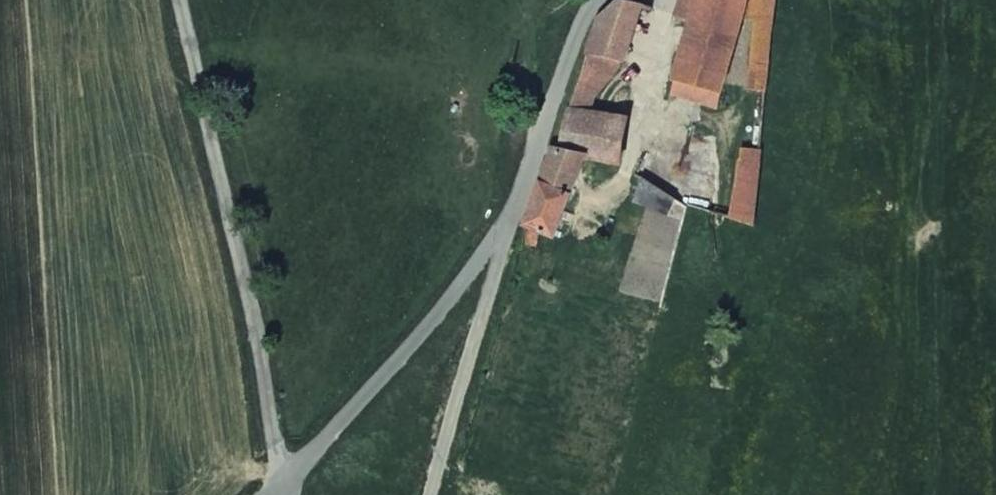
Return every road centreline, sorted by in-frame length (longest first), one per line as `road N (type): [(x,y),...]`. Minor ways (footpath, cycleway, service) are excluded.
road 1 (residential): [(281,486),(506,292),(435,494)]
road 2 (track): [(281,486),(244,281),(177,0)]
road 3 (track): [(506,292),(645,158),(665,0)]

